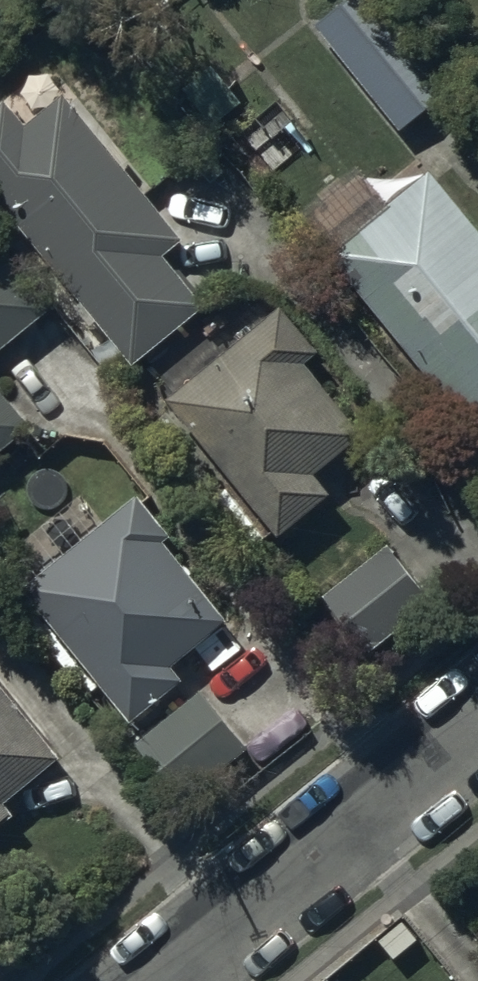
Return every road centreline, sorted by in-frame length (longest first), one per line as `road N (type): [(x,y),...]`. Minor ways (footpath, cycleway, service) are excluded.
road 1 (residential): [(477,722),(158,980)]

